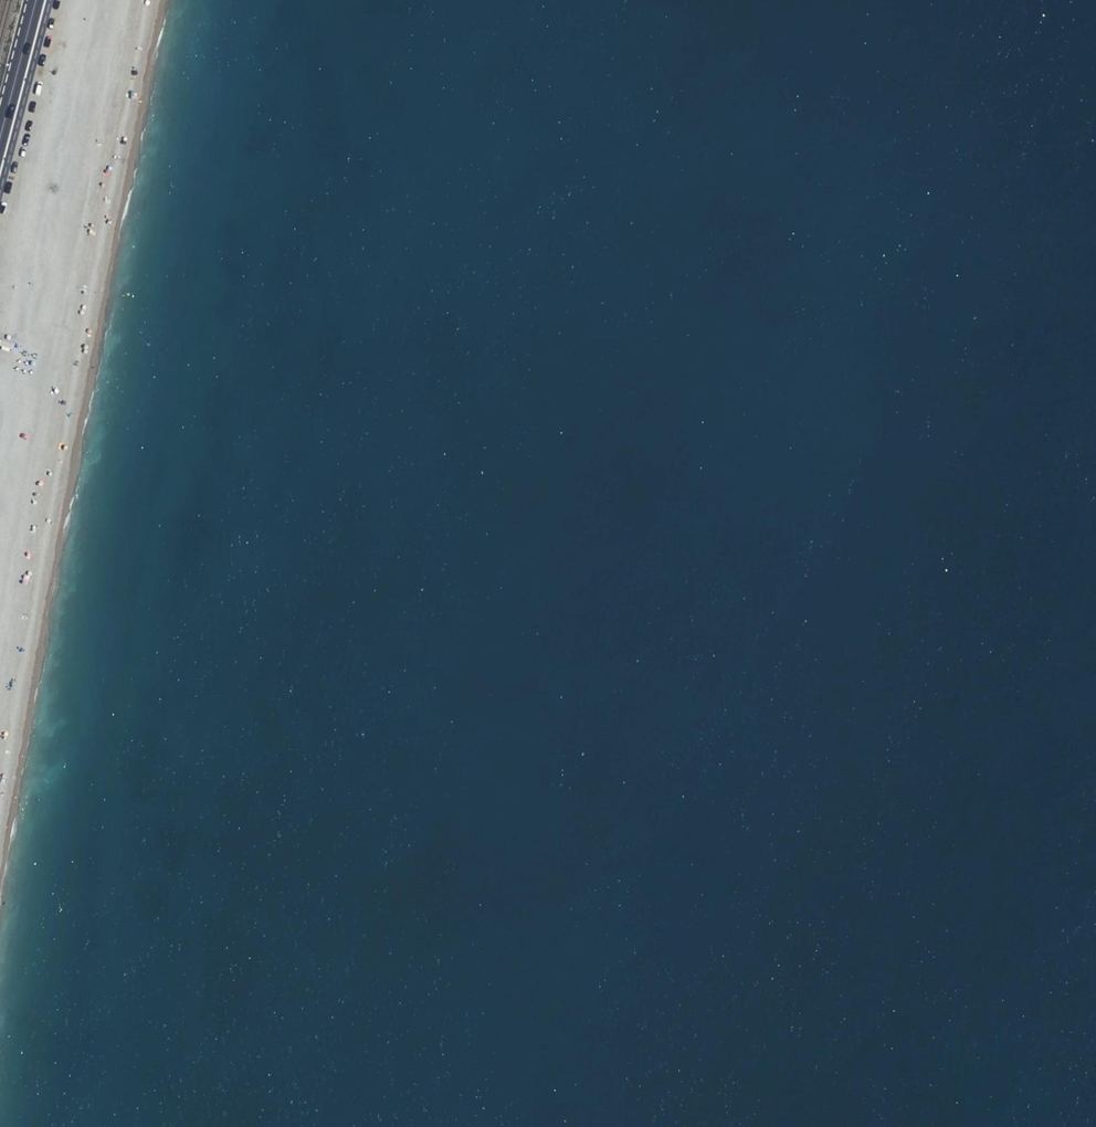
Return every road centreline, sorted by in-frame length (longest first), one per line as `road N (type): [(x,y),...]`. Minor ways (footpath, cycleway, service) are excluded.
road 1 (primary): [(0,142),(37,0)]

